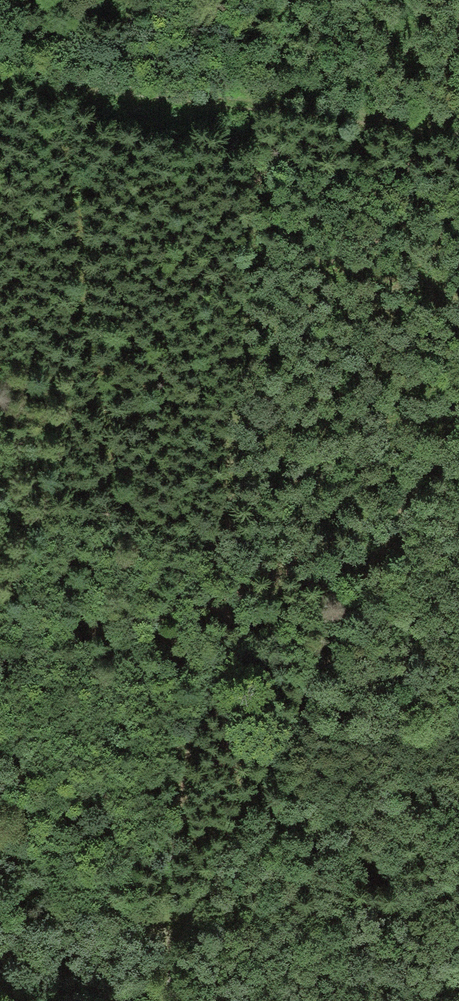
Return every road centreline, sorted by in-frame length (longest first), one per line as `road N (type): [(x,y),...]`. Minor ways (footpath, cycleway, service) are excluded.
road 1 (track): [(252,0),(251,187),(212,608),(174,861),(154,927)]
road 2 (track): [(176,954),(306,684),(458,415)]
road 3 (track): [(0,77),(458,133)]
road 4 (track): [(171,1000),(176,954),(154,927),(0,841)]

